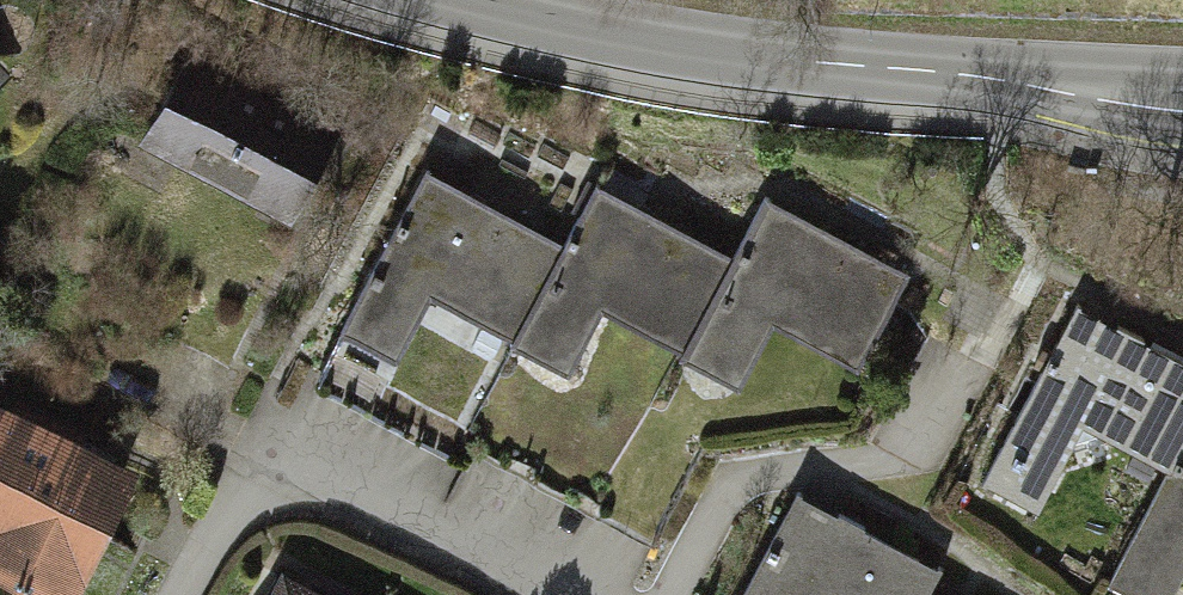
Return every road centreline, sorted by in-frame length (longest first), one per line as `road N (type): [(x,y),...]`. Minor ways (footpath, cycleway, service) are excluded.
road 1 (tertiary): [(478,0),(732,50),(1182,100)]

